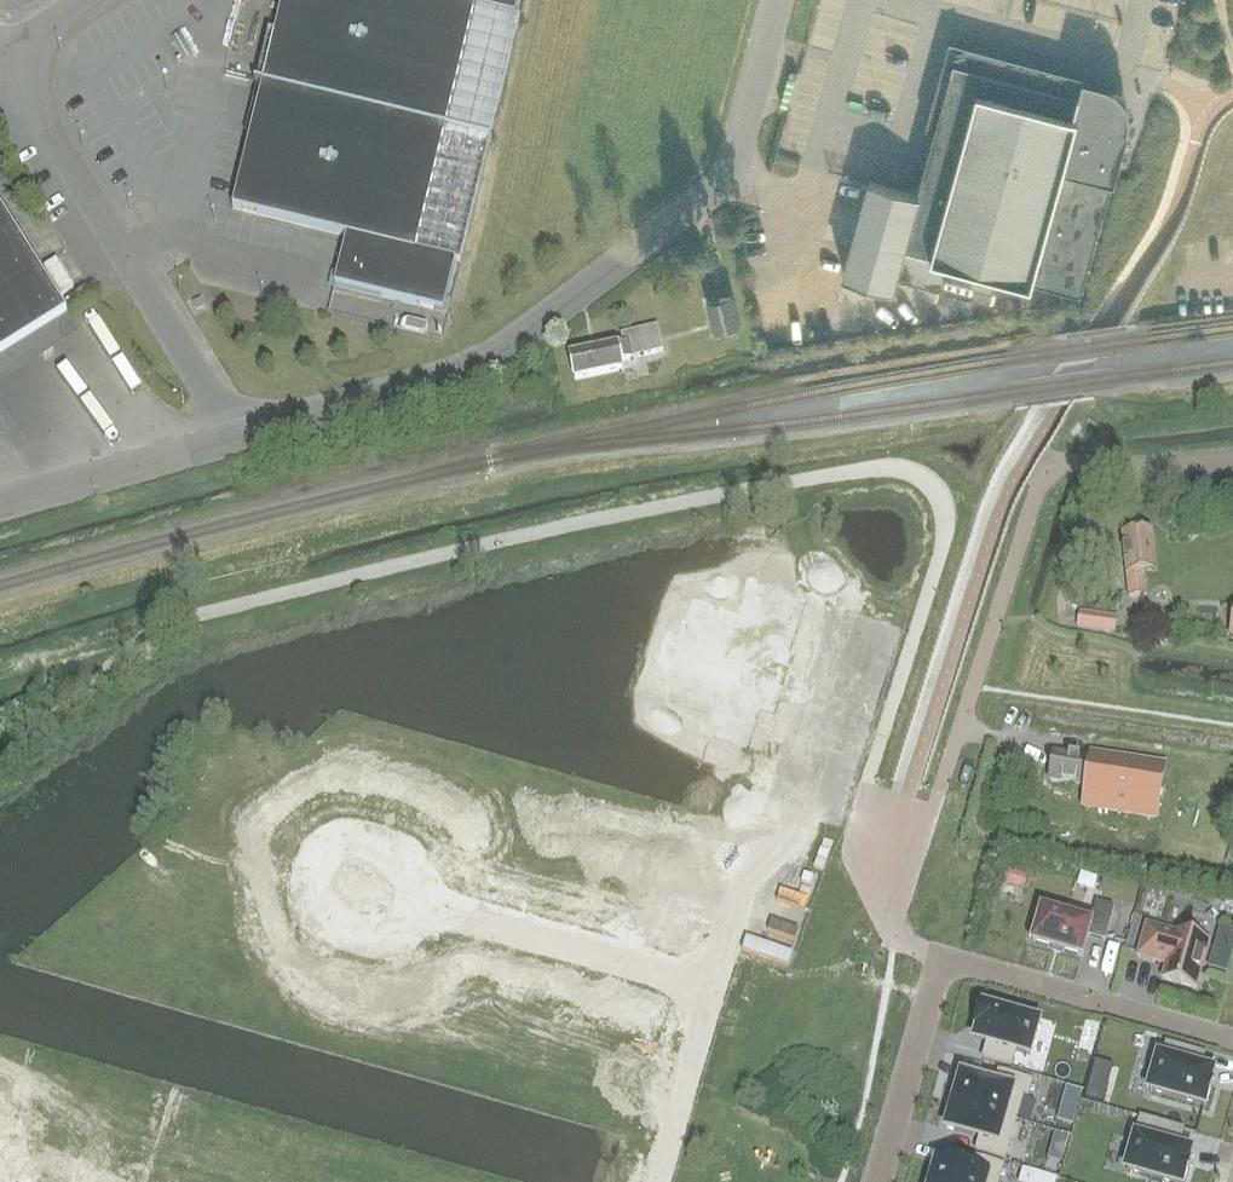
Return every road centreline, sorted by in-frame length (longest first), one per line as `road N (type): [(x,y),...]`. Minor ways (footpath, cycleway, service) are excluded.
road 1 (unclassified): [(0,754),(173,622),(512,536),(891,465),(927,478),(946,522),(865,789),(894,827)]
road 2 (unclassified): [(235,438),(488,359),(712,192),(733,162),(776,0)]
road 3 (unclassified): [(235,438),(0,66)]
road 4 (residential): [(716,984),(741,893),(798,826),(863,623)]
road 5 (residential): [(716,984),(421,901)]
road 6 (residential): [(1232,1038),(943,955)]
road 7 (residential): [(421,901),(384,935),(319,916),(311,900),(312,864),(337,836),(396,850),(408,865)]
road 8 (unclassified): [(0,505),(235,438)]
road 9 (residential): [(879,1181),(943,955)]
road 10 (residential): [(660,1181),(716,984)]

